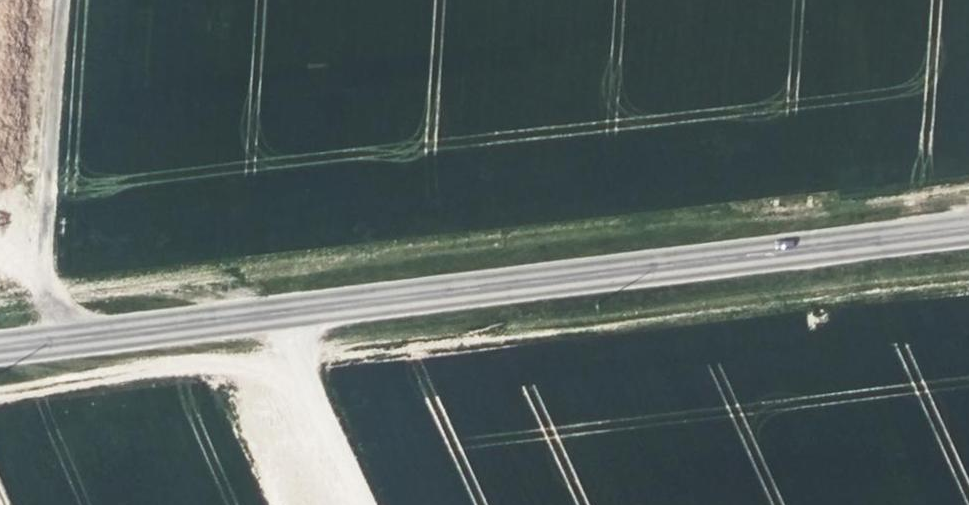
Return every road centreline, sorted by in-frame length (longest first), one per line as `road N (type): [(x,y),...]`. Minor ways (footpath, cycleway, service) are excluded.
road 1 (track): [(0,396),(968,277)]
road 2 (secondary): [(0,342),(968,229)]

